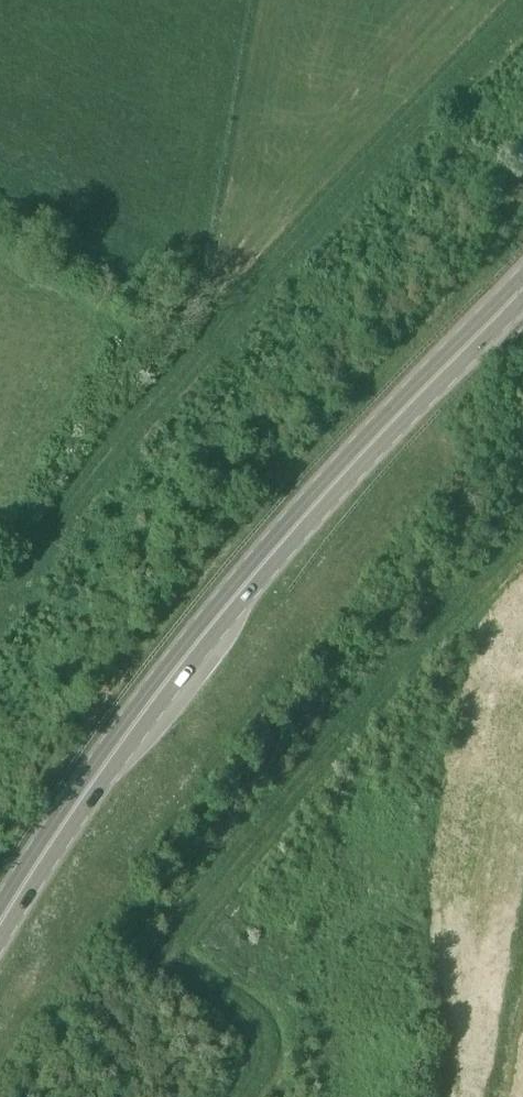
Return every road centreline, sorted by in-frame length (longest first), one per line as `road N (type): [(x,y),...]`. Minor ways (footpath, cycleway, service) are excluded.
road 1 (primary): [(0,928),(157,695),(372,442),(522,289)]

